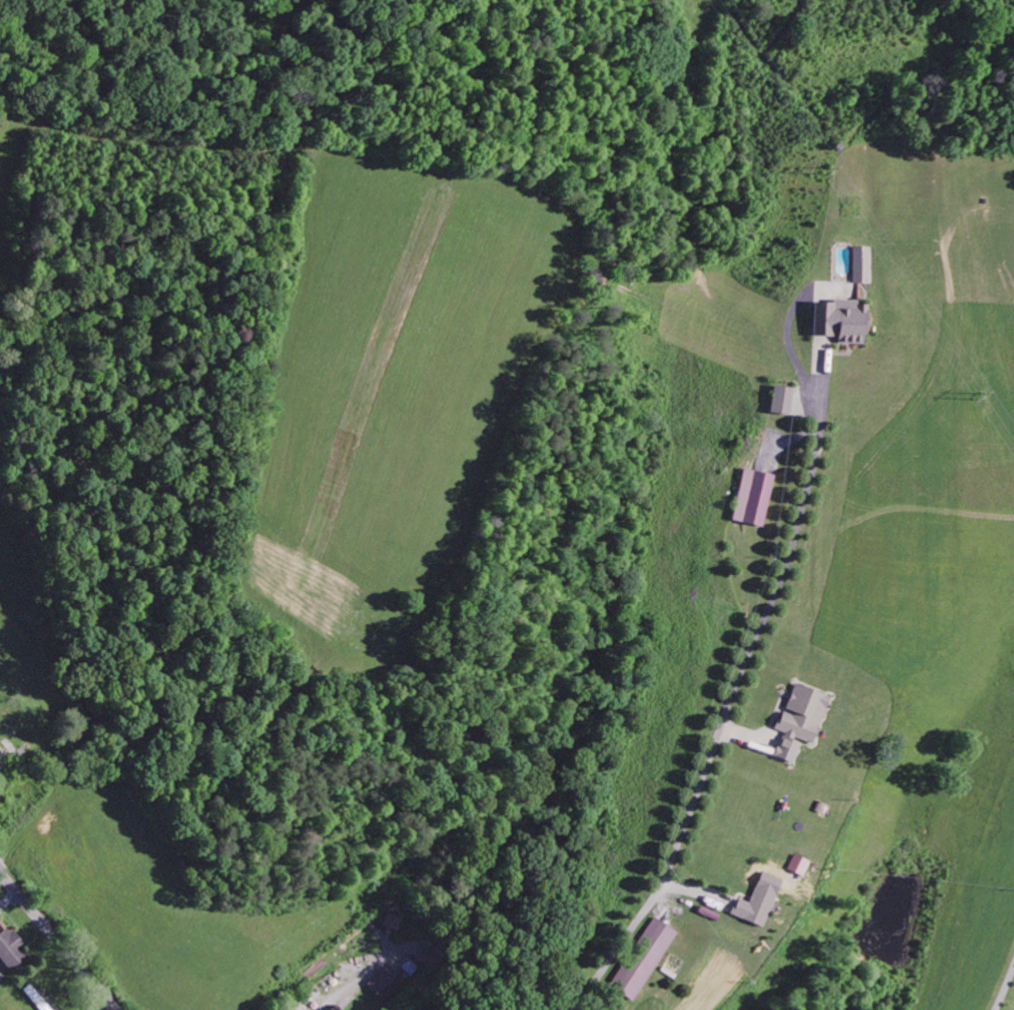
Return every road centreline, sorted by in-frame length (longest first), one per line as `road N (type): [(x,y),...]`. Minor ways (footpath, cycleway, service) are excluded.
road 1 (residential): [(116,1009),(0,872)]

